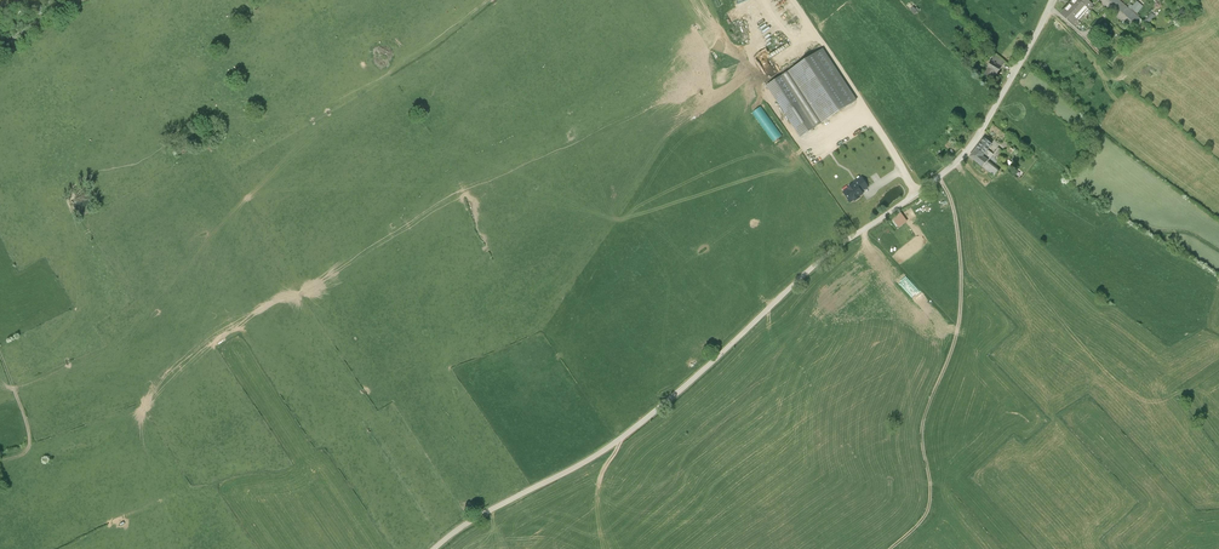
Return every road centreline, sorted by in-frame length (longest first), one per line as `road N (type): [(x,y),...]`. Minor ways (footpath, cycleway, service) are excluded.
road 1 (unclassified): [(434,548),(624,435),(825,256),(938,178)]
road 2 (track): [(938,178),(955,215),(960,312),(923,420),(929,504),(890,548)]
road 3 (residential): [(938,178),(974,141),(1054,0)]

